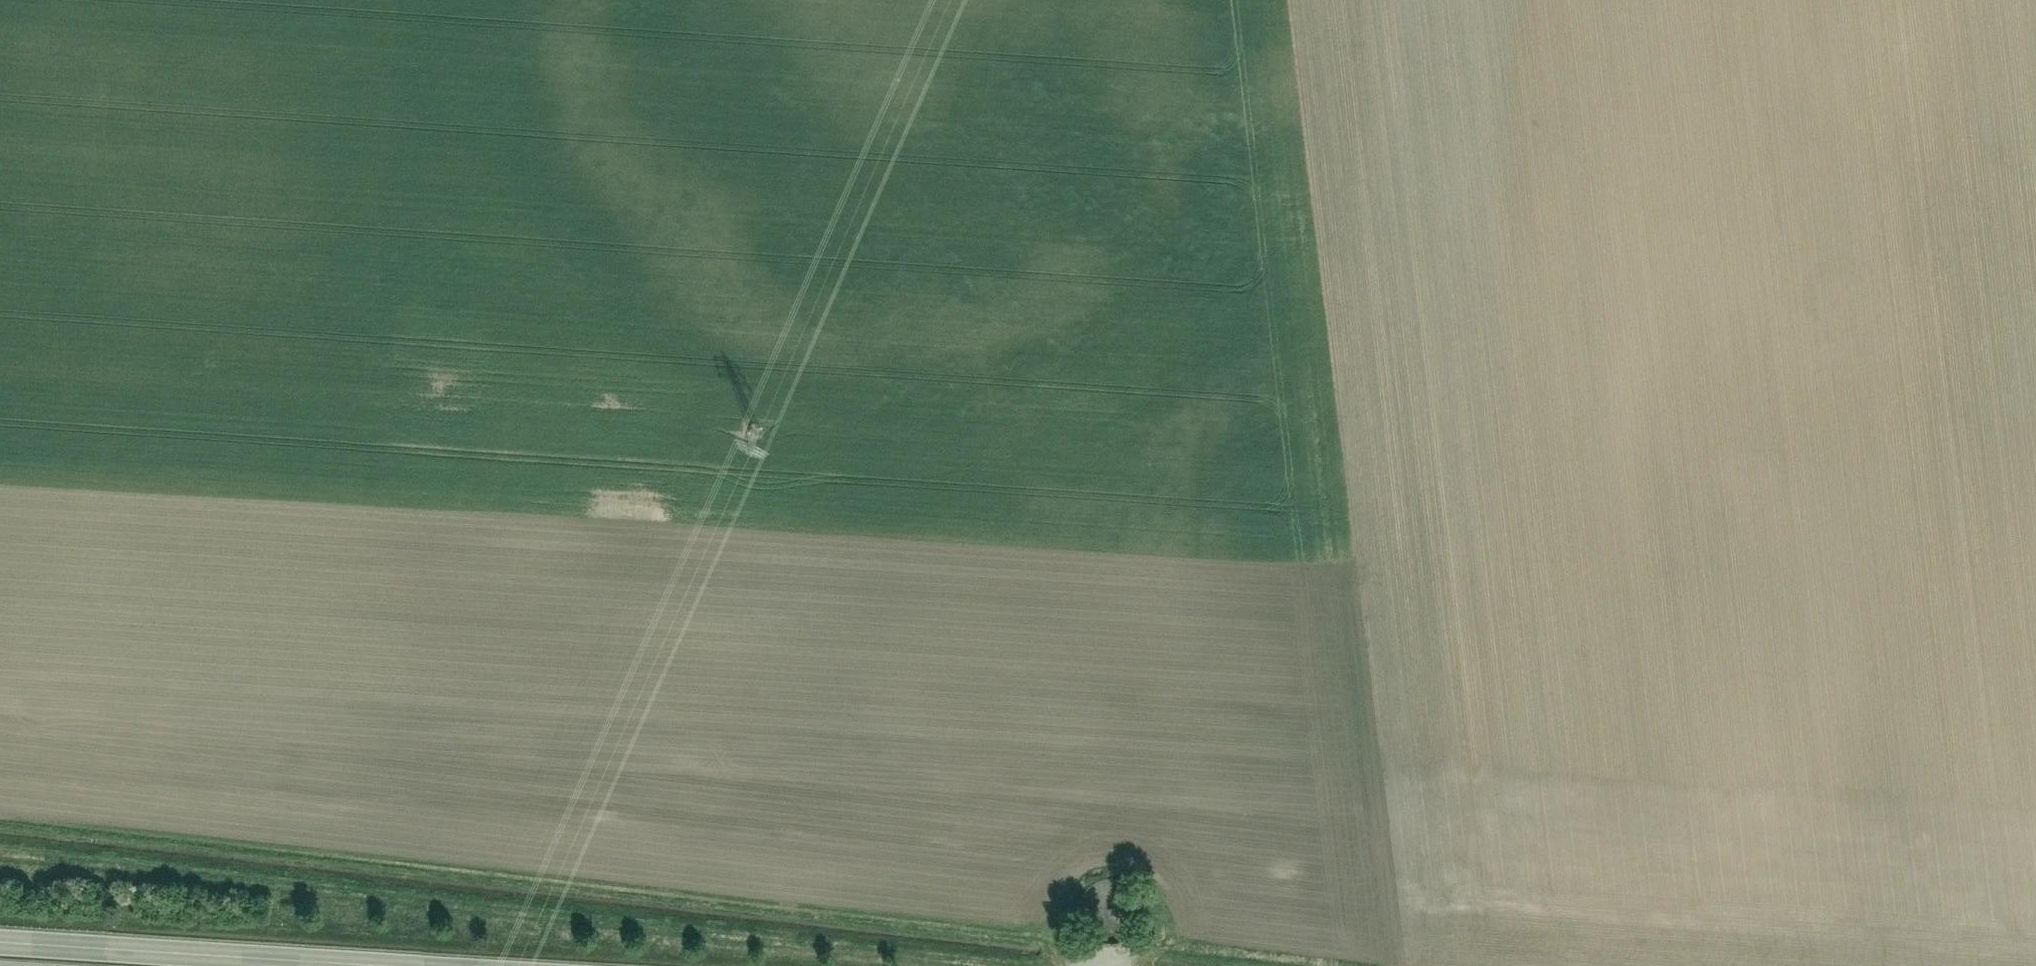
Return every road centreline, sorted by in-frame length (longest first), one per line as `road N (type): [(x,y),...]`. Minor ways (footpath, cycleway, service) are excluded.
road 1 (tertiary): [(414,965),(0,938)]

